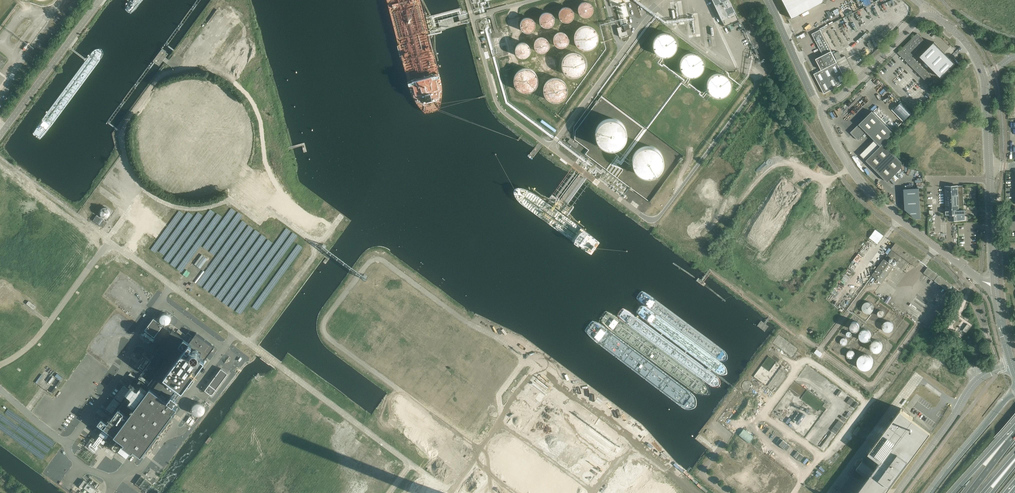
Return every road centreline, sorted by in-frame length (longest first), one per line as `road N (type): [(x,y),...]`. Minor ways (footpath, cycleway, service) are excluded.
road 1 (unclassified): [(995,285),(871,196),(832,139),(823,106)]
road 2 (unclassified): [(898,492),(973,385),(1012,364)]
road 3 (unclassified): [(0,135),(100,0)]
road 4 (track): [(849,167),(827,180),(777,165),(719,228)]
road 5 (track): [(706,264),(822,350)]
road 6 (unclassified): [(823,106),(928,14)]
road 7 (motorway): [(1014,391),(931,492)]
road 8 (unclassified): [(768,0),(823,106)]

